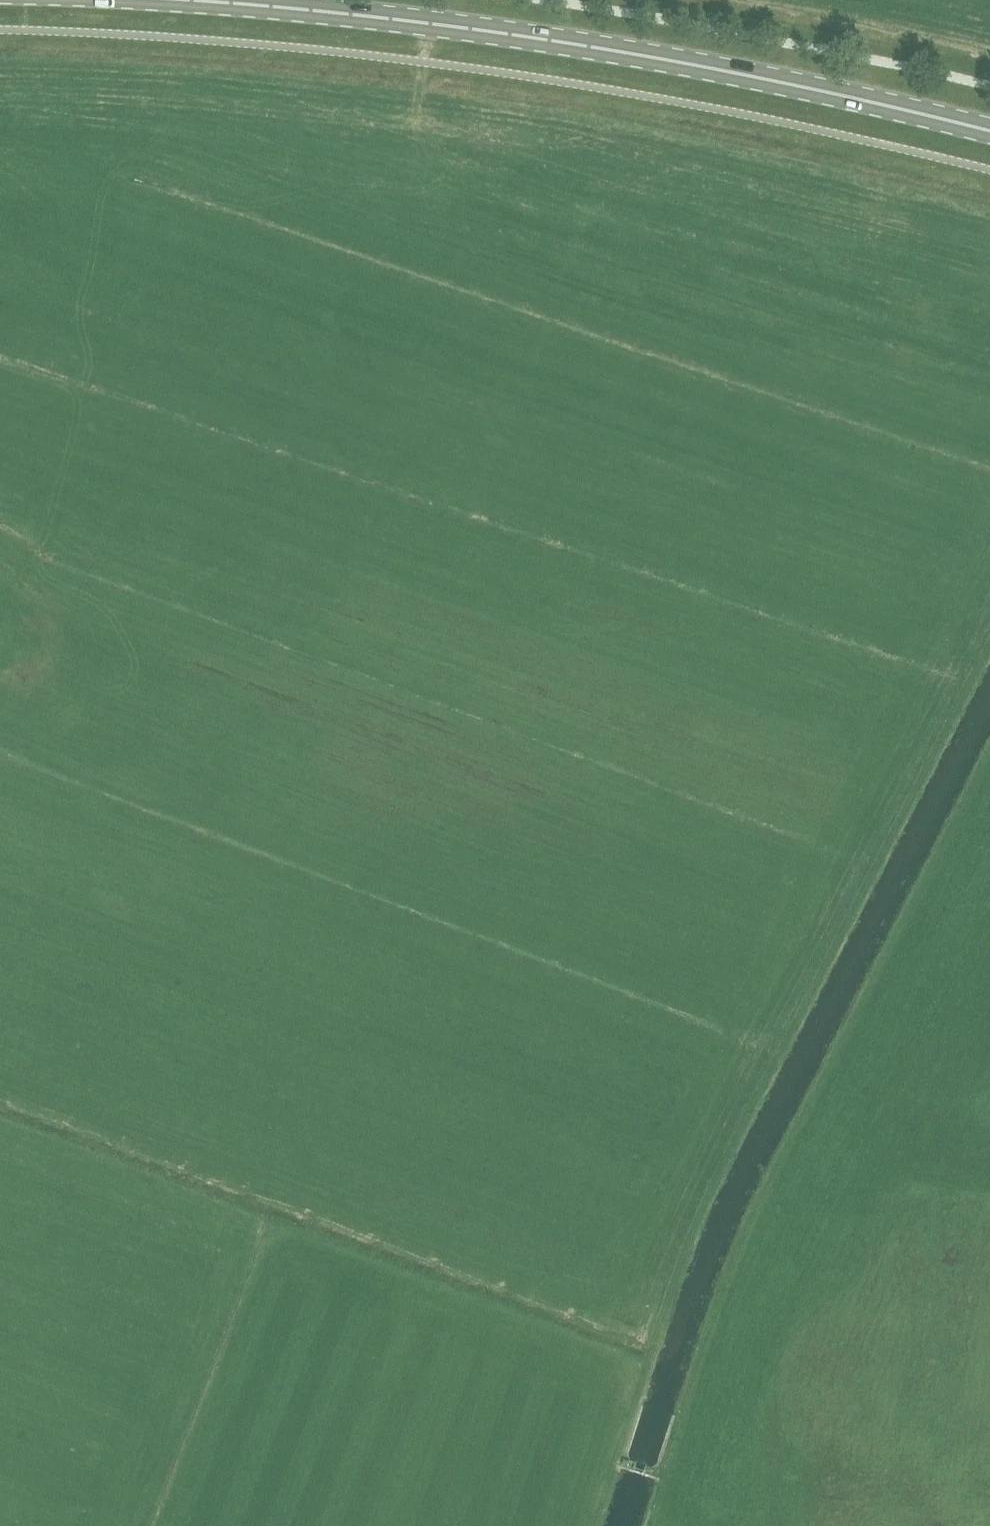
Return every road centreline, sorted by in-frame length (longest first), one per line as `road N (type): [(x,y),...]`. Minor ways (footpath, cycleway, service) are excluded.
road 1 (secondary): [(989,134),(553,40),(195,0)]

